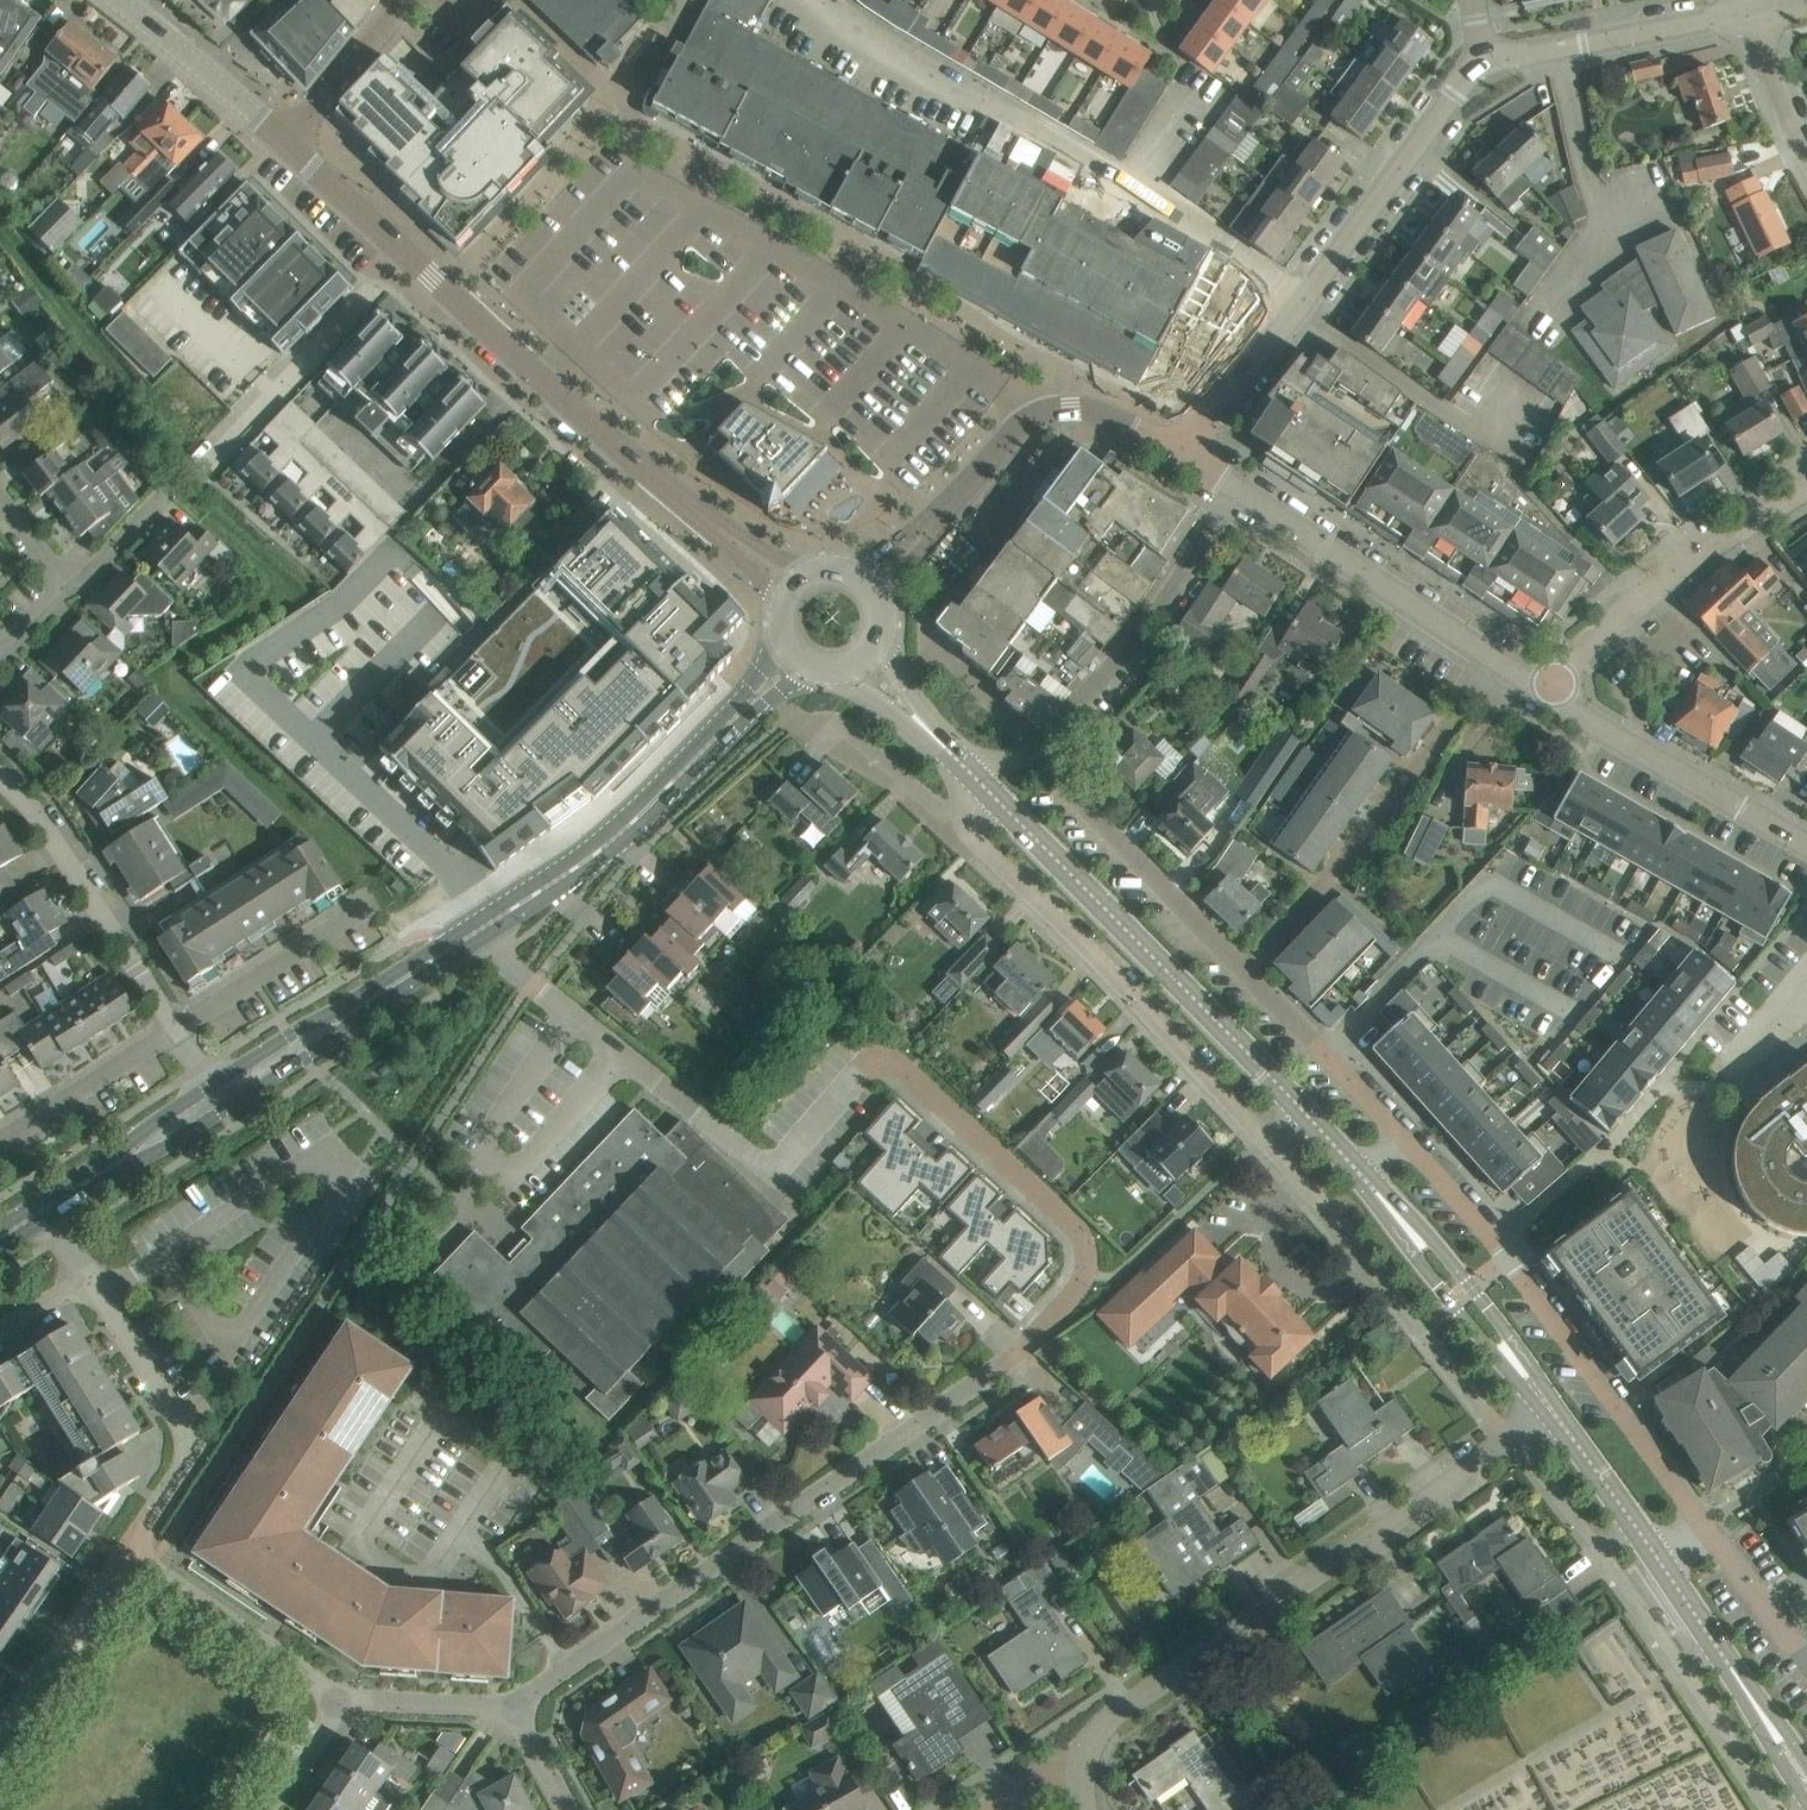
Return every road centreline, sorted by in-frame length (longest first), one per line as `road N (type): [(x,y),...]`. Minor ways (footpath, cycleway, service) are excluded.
road 1 (residential): [(519,1712),(535,1692),(1127,1278),(892,1047)]
road 2 (tertiary): [(218,1097),(574,872),(667,792),(738,717)]
road 3 (residential): [(1080,1809),(1075,1763),(1104,1724),(1544,1397)]
road 4 (unclassified): [(829,0),(1303,305)]
road 5 (secondary): [(1302,1107),(974,776)]
road 6 (residential): [(968,836),(1266,1142)]
road 7 (secondary): [(719,530),(407,256)]
road 8 (unclassified): [(1243,972),(1391,802),(1495,657)]
road 9 (residential): [(1044,762),(1242,489)]
road 10 (unclassified): [(1545,688),(1628,609),(1806,488)]
road 11 (residential): [(129,1549),(194,1446),(91,1278)]
road 12 (tertiary): [(928,526),(1048,410),(1072,406),(1188,453)]
road 13 (unclassified): [(1495,657),(1242,489)]
road 14 (unclassified): [(1806,843),(1545,688)]
road 15 (residential): [(179,1028),(51,844),(0,786)]
road 16 (tertiary): [(1303,305),(1486,68)]
road 17 (residential): [(206,476),(407,256)]
road 18 (residential): [(1243,972),(1044,762)]
road 19 (residential): [(1544,1306),(1706,1532)]
road 20 (residential): [(348,1704),(129,1549)]
road 21 (tertiary): [(1486,68),(1747,18)]
road 22 (secondary): [(1806,1781),(1659,1565)]
road 23 (residential): [(968,836),(835,718),(800,717),(773,696)]
road 24 (residential): [(1266,1142),(1424,1331)]
road 25 (residential): [(129,1549),(0,1744)]
road 26 (residential): [(1403,1140),(1243,972)]
road 27 (secondary): [(289,145),(111,0)]
road 28 (residential): [(179,1028),(371,911)]
road 29 (residential): [(1544,1306),(1403,1140)]
road 30 (residential): [(0,1143),(179,1028)]
road 31 (secondary): [(1659,1565),(1544,1397)]
road 32 (tertiary): [(47,1205),(218,1097)]
road 33 (residential): [(289,145),(410,0)]
road 34 (secondary): [(1517,1365),(1471,1289),(1401,1219)]
road 35 (secondary): [(1401,1219),(1454,1303),(1517,1365)]
road 36 (tertiary): [(1188,453),(1303,305)]
road 37 (residential): [(519,1712),(348,1704)]
road 38 (residential): [(1706,1532),(1806,1663)]
road 39 (secondary): [(407,256),(289,145)]
road 40 (unclassified): [(1806,152),(1747,18)]
road 41 (residential): [(267,1809),(348,1704)]
road 42 (residential): [(75,585),(163,494)]

